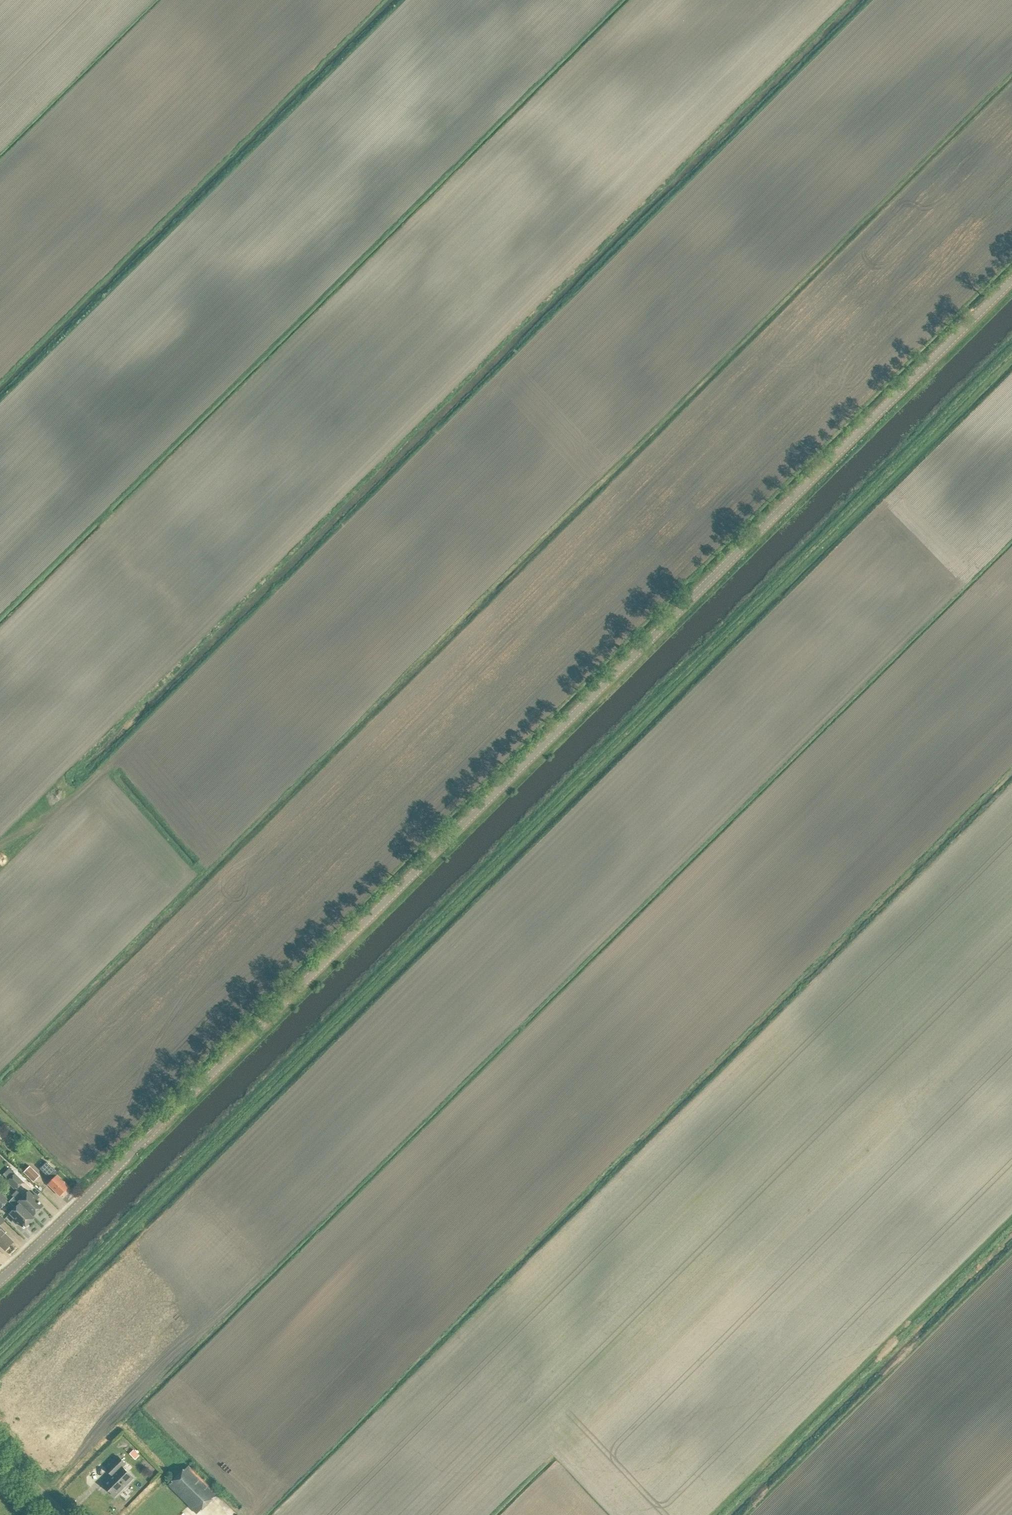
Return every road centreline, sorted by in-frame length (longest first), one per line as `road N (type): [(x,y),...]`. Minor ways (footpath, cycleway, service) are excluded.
road 1 (tertiary): [(0,1281),(1011,282)]

